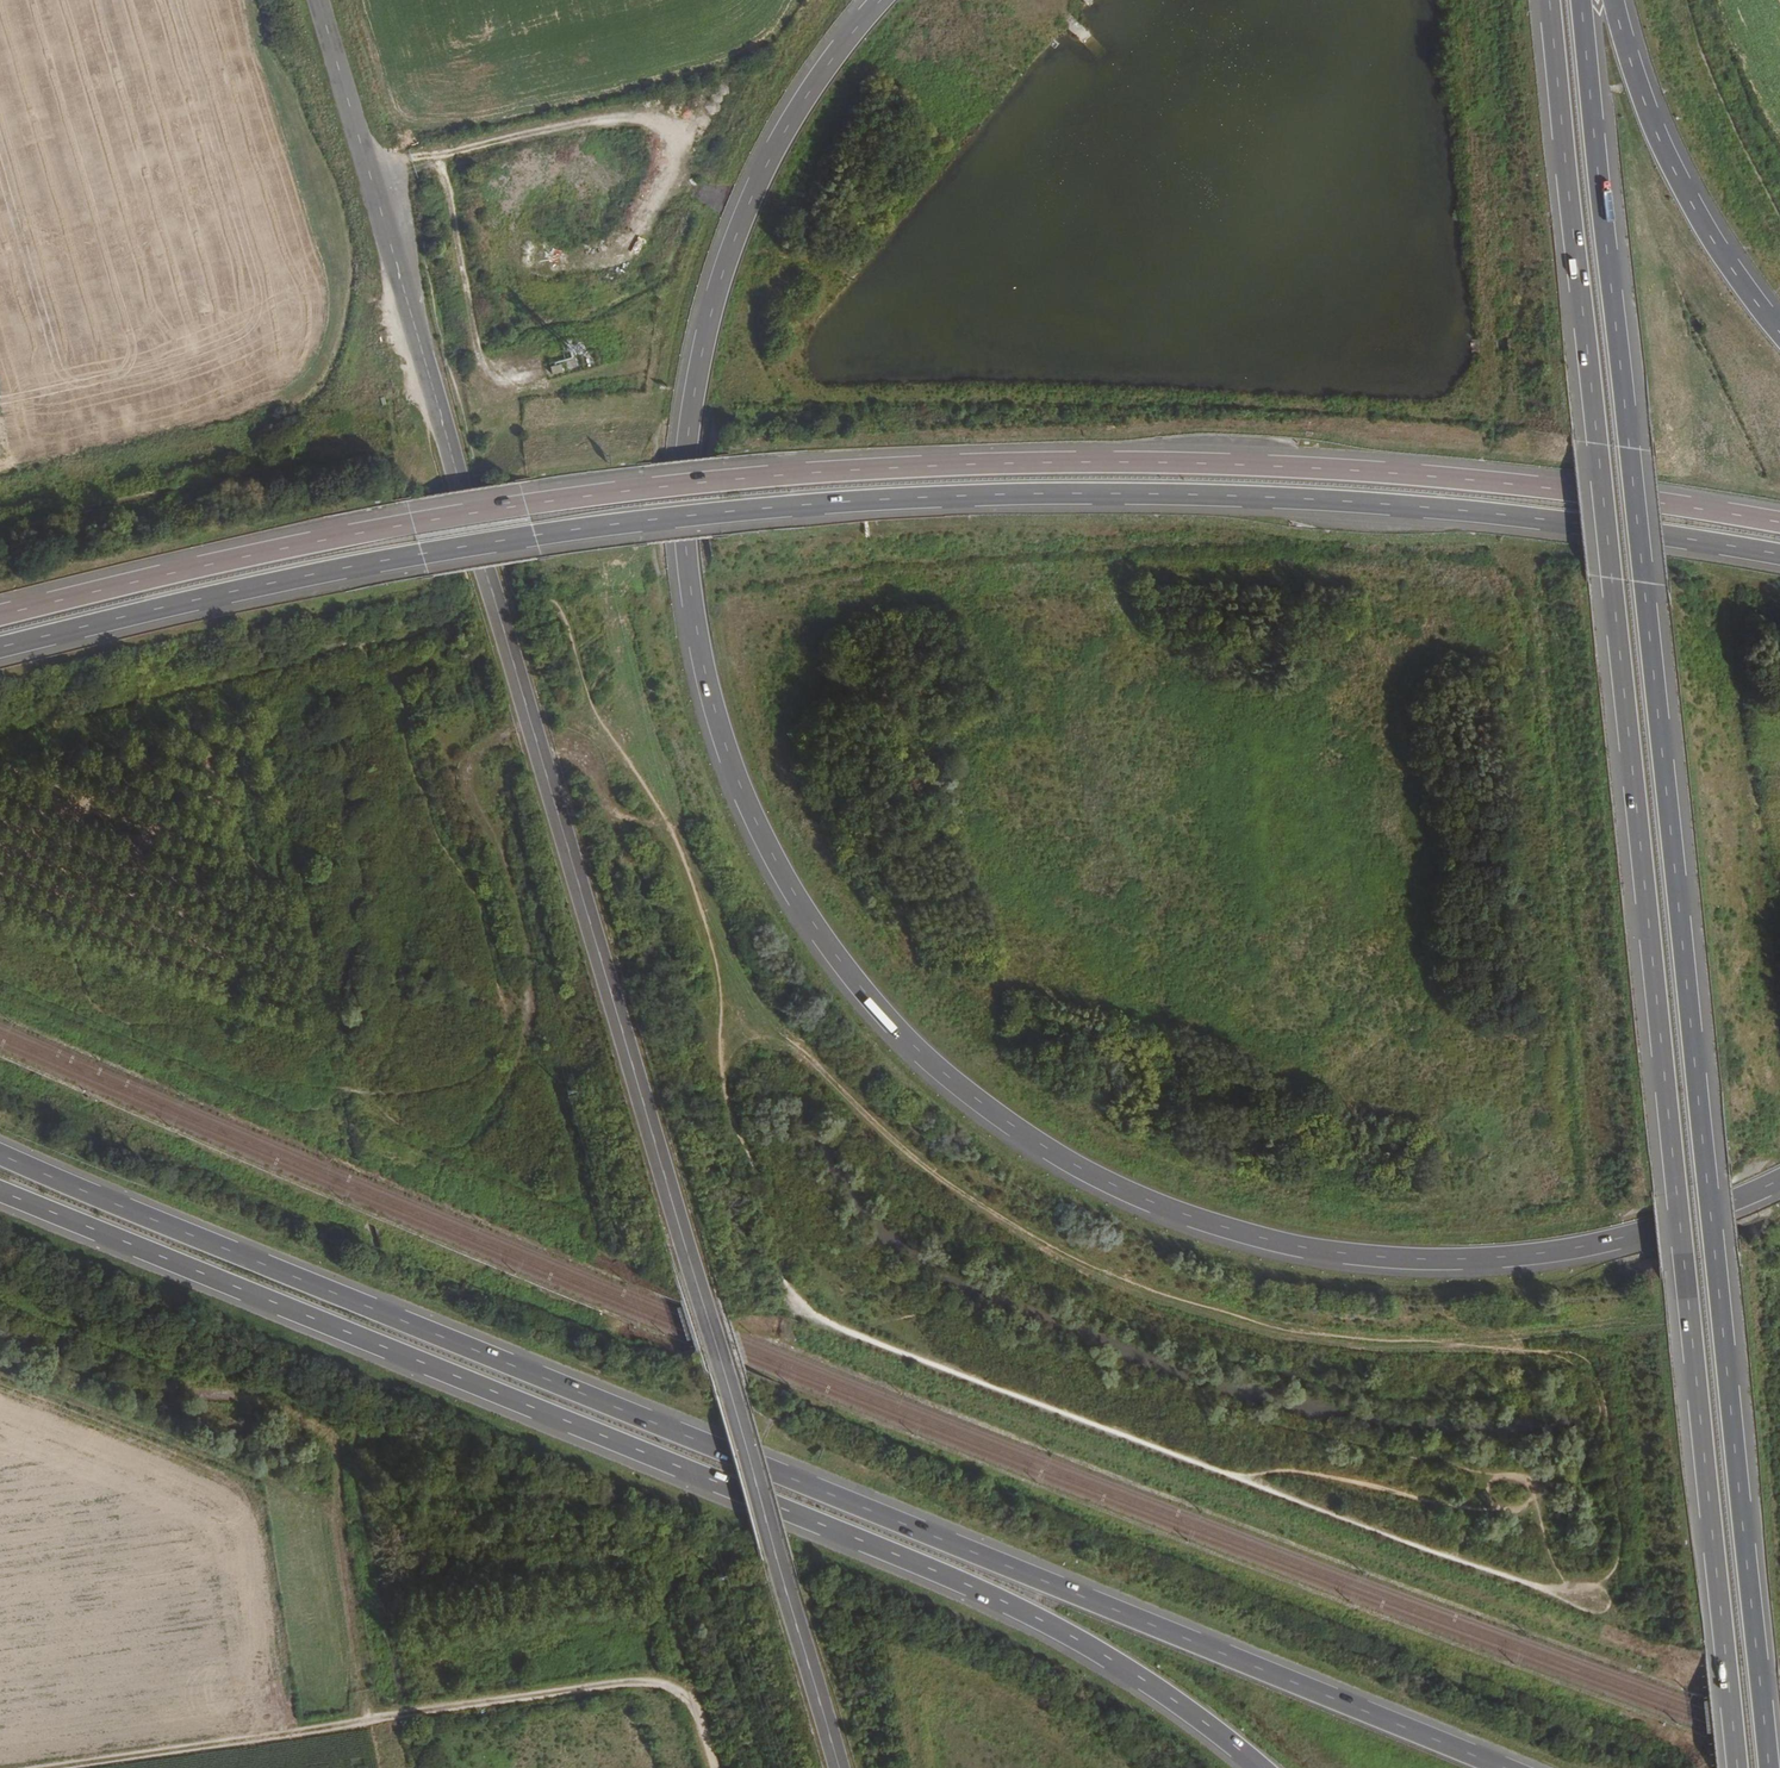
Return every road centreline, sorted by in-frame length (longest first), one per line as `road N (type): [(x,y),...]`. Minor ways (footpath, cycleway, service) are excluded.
road 1 (motorway): [(878,0),(784,128),(734,235),(700,353),(685,503),(703,669),(736,780),(785,881),(855,983),(942,1074),(1064,1161),(1160,1208),(1302,1248),(1407,1260),(1542,1255),(1679,1222),(1779,1181)]
road 2 (track): [(1592,1606),(815,1321),(788,1295),(696,1007),(618,837),(593,761),(501,740),(479,752),(466,792),(510,868),(532,960),(529,1028)]
road 3 (tertiary): [(838,1767),(318,0)]
road 4 (motorway): [(0,648),(423,556),(642,522),(877,501),(1062,495),(1353,503),(1576,524),(1779,556)]
road 5 (motorway): [(1779,521),(1583,490),(1349,469),(1063,461),(874,468),(642,488),(412,522),(0,614)]
road 6 (motorway): [(1546,0),(1739,1767)]
road 7 (motorway): [(1771,1767),(1580,0)]
road 8 (motorway): [(1511,1767),(0,1154)]
road 9 (motorway): [(0,1192),(1004,1602),(1141,1679),(1259,1767)]
road 10 (track): [(58,1767),(650,1683),(687,1697),(709,1767)]
road 11 (motorway): [(1779,333),(1728,265),(1669,165),(1611,0)]
road 12 (track): [(304,468),(0,534)]

